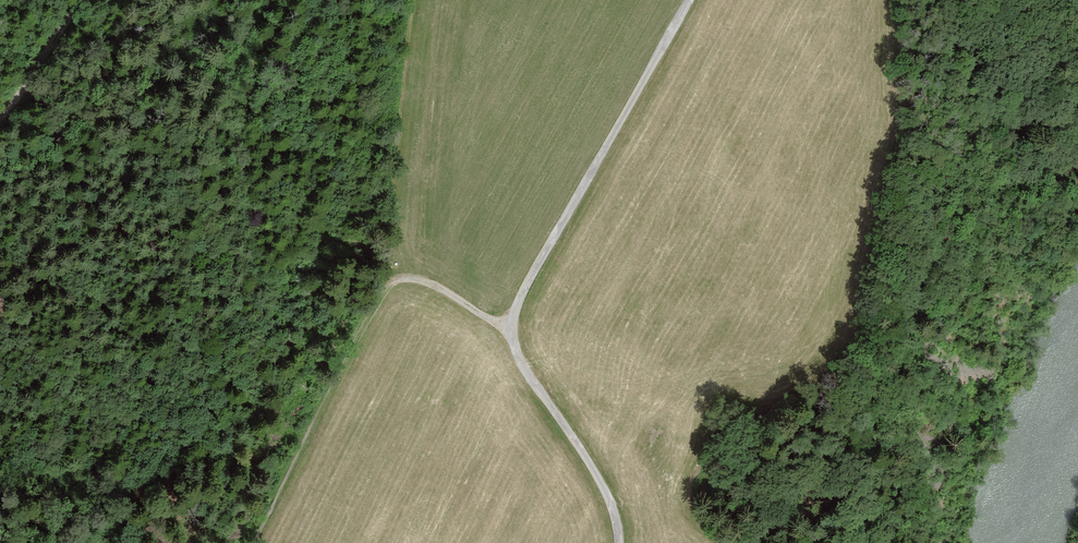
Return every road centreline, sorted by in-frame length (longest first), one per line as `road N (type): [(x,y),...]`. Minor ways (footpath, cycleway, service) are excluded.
road 1 (track): [(690,0),(520,298),(512,329),(521,362),(606,489),(618,542)]
road 2 (track): [(512,329),(465,306),(416,265),(382,292),(252,542)]
road 3 (track): [(80,0),(0,118)]

